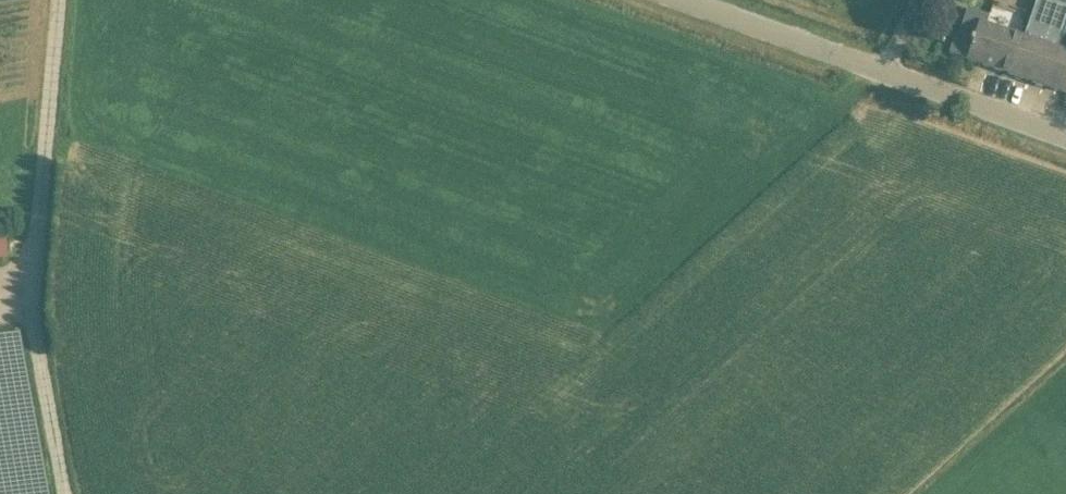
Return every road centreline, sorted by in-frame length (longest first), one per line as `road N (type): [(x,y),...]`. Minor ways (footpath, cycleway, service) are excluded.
road 1 (unclassified): [(67,493),(34,304),(46,223),(56,0)]
road 2 (unclassified): [(1065,139),(679,0)]

